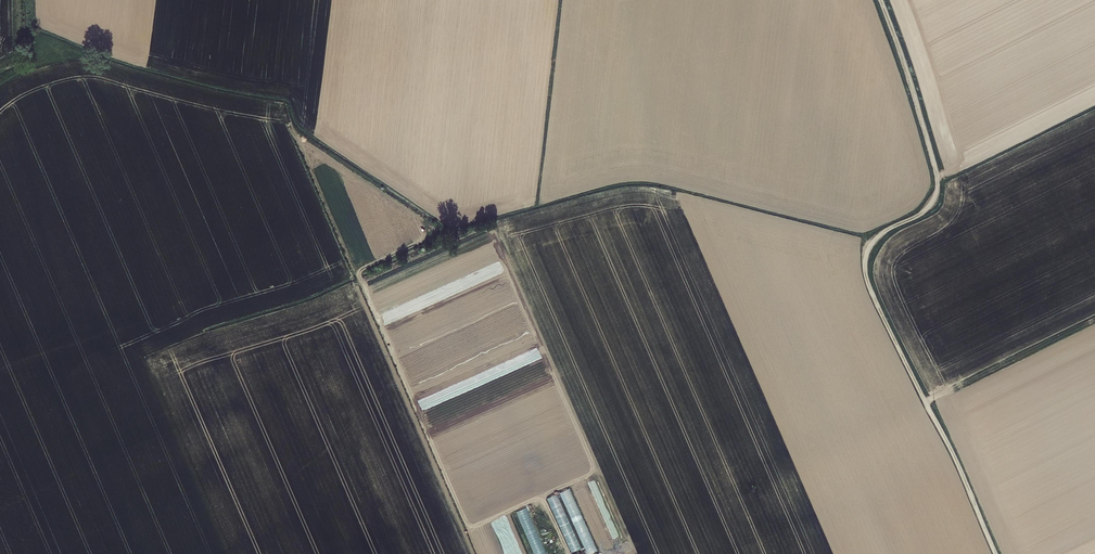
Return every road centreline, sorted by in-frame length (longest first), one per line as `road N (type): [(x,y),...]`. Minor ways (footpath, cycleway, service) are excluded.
road 1 (track): [(995,553),(866,273),(872,243),(928,212),(937,195),(938,175),(881,0)]

